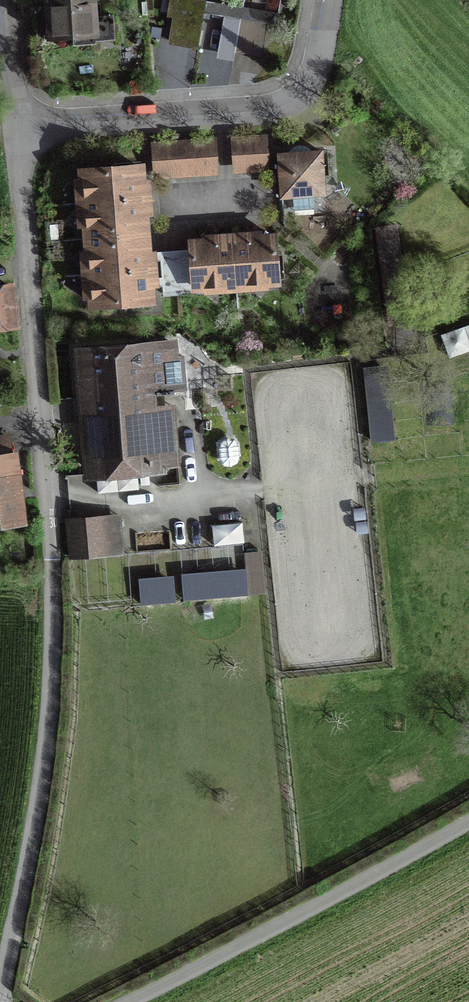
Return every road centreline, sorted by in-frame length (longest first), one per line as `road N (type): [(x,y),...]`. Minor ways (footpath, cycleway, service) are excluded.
road 1 (unclassified): [(0,974),(50,719),(57,619),(37,348)]
road 2 (residential): [(328,0),(317,65),(286,103),(19,134)]
road 3 (unclassified): [(468,822),(129,1001)]
road 4 (residential): [(19,134),(37,348)]
road 5 (residential): [(6,0),(19,134)]

